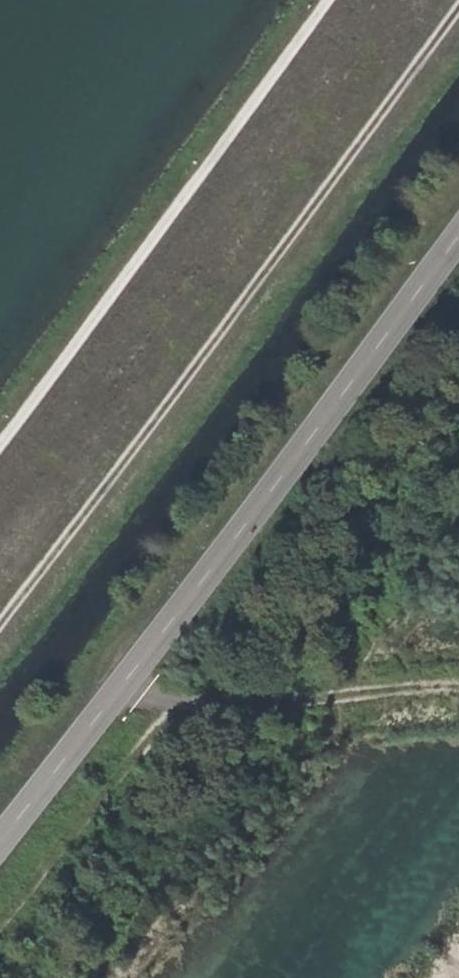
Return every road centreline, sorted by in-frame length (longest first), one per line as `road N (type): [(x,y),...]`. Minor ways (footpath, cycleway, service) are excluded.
road 1 (track): [(455,0),(0,615)]
road 2 (tertiary): [(458,237),(0,836)]
road 3 (track): [(342,0),(97,350),(0,467)]
road 4 (track): [(458,707),(151,694),(123,685)]

